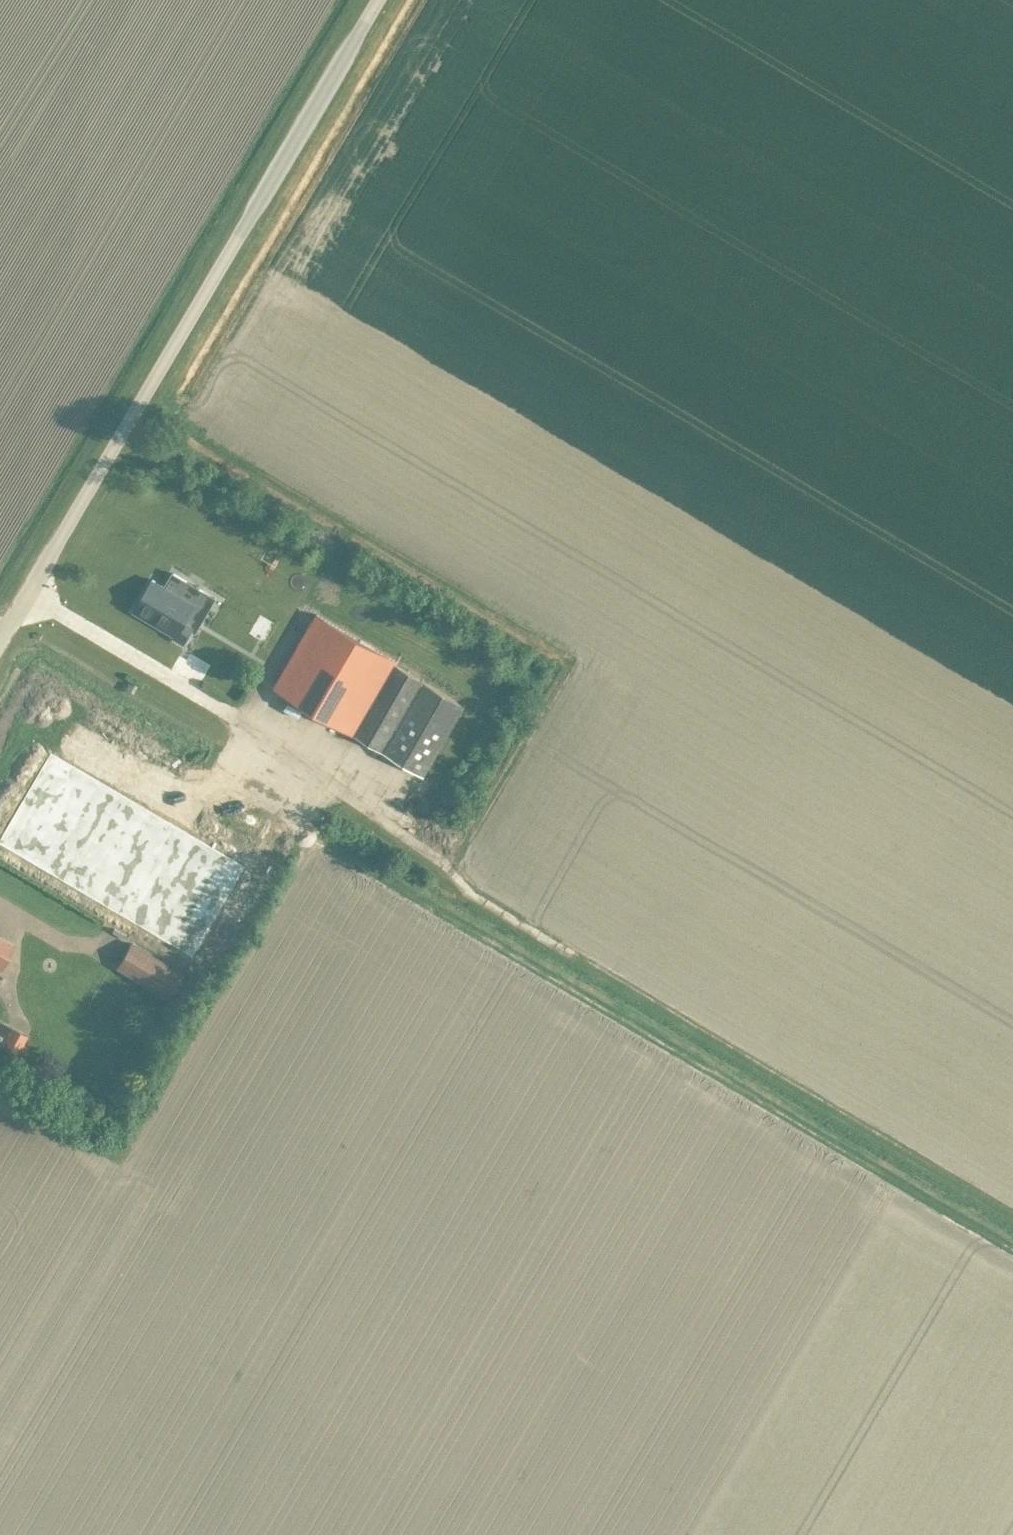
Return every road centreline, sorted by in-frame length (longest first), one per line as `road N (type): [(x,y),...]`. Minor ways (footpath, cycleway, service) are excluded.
road 1 (unclassified): [(0,643),(380,0)]

